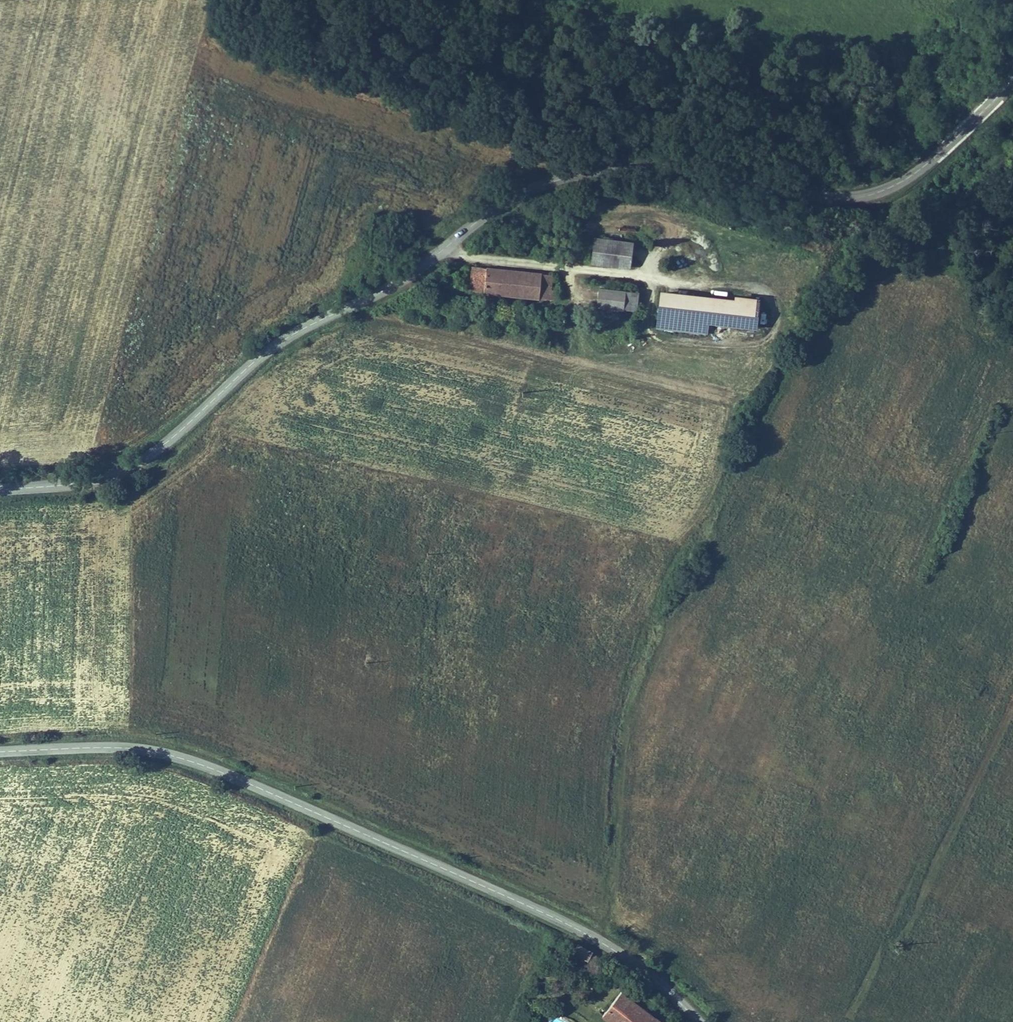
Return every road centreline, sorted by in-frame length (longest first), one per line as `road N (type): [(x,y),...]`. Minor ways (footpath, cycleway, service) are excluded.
road 1 (tertiary): [(0,490),(84,482),(150,455),(262,356),(416,271),(529,190),(586,172),(639,167),(809,197),(860,197),(926,166),(1012,77)]
road 2 (tertiary): [(698,1021),(631,961),(571,926),(236,779),(136,749),(0,751)]

